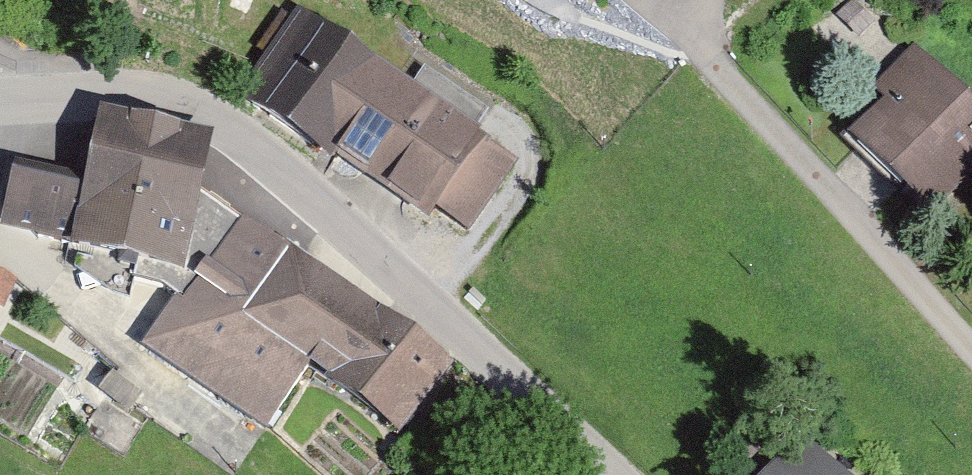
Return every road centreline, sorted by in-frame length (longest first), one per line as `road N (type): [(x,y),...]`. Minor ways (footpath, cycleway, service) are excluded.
road 1 (tertiary): [(0,99),(146,96),(191,107),(233,132),(611,474)]
road 2 (residential): [(711,59),(971,349)]

